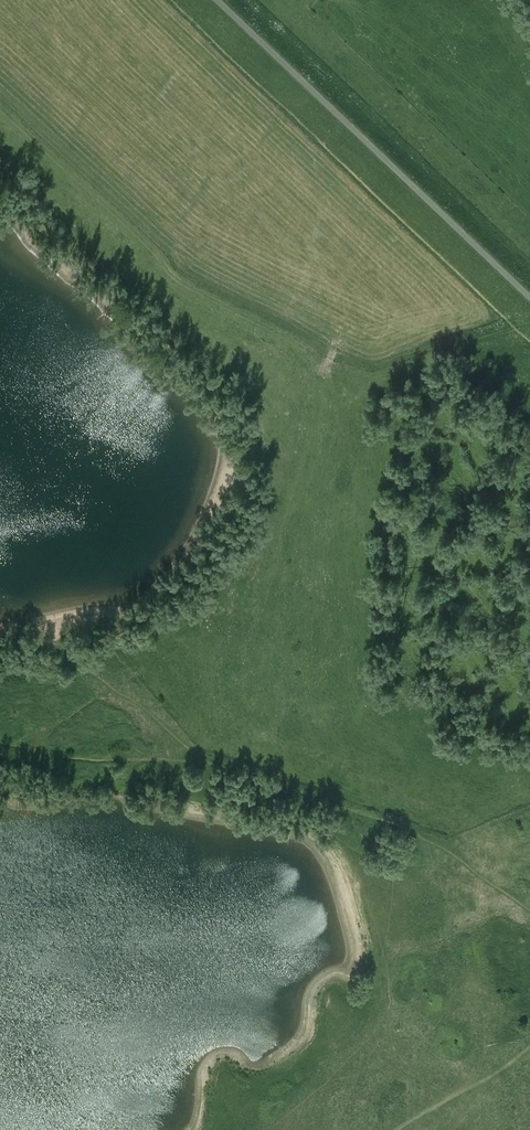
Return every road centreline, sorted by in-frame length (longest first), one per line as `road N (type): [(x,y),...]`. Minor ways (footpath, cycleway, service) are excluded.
road 1 (motorway): [(529,687),(289,879),(0,1090)]
road 2 (motorway): [(0,1119),(529,720)]

